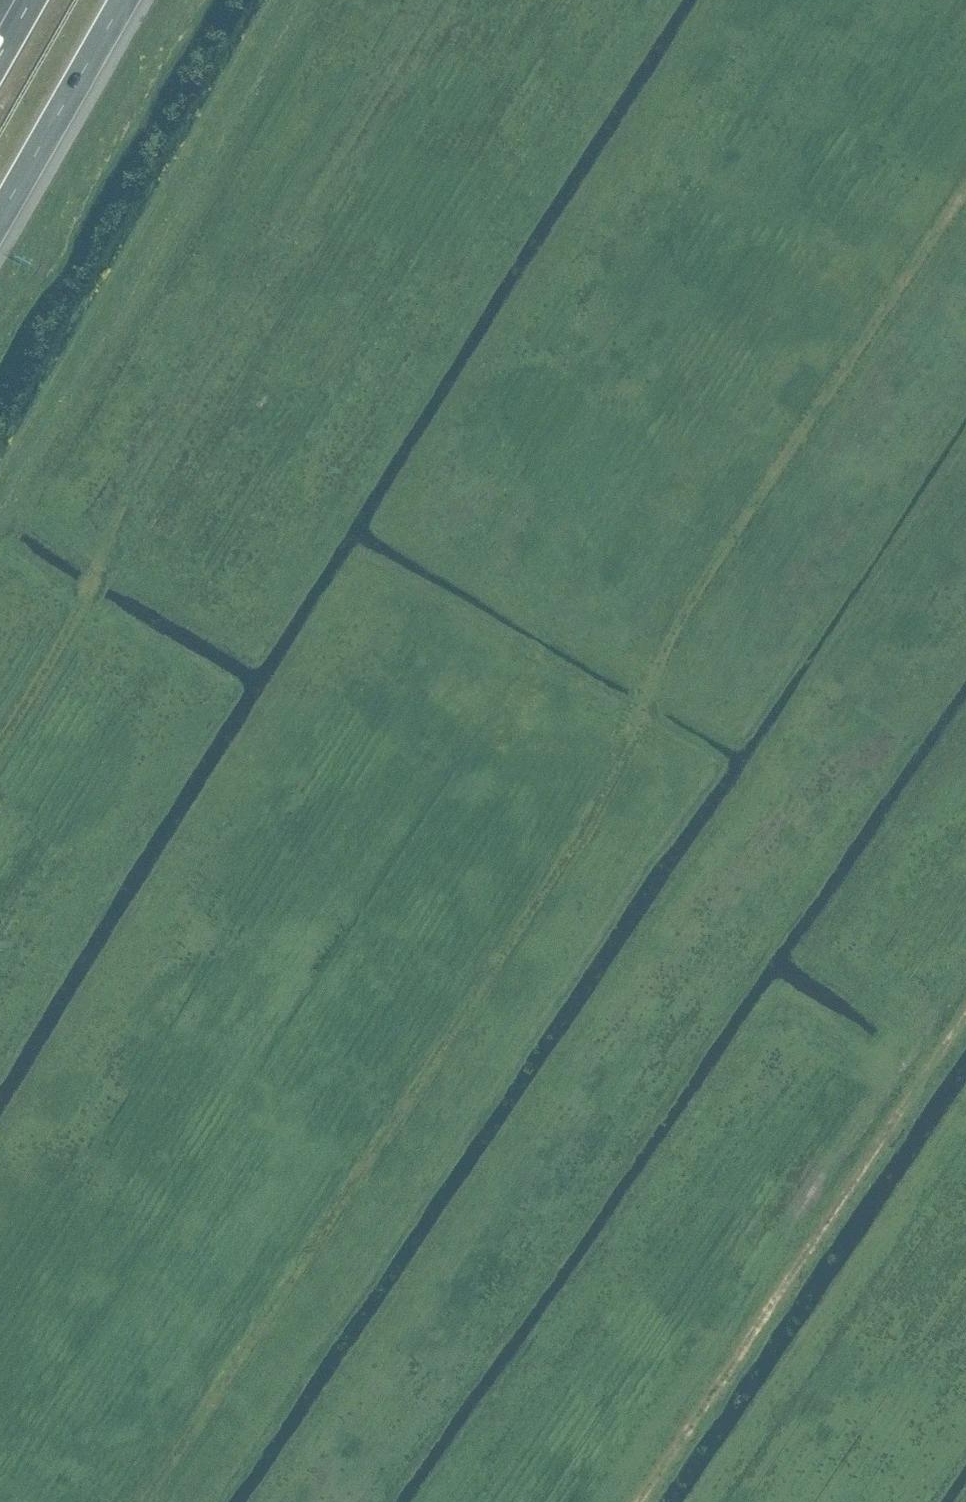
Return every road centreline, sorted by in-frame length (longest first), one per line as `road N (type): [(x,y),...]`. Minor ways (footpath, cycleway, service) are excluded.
road 1 (motorway): [(0,219),(125,0)]

